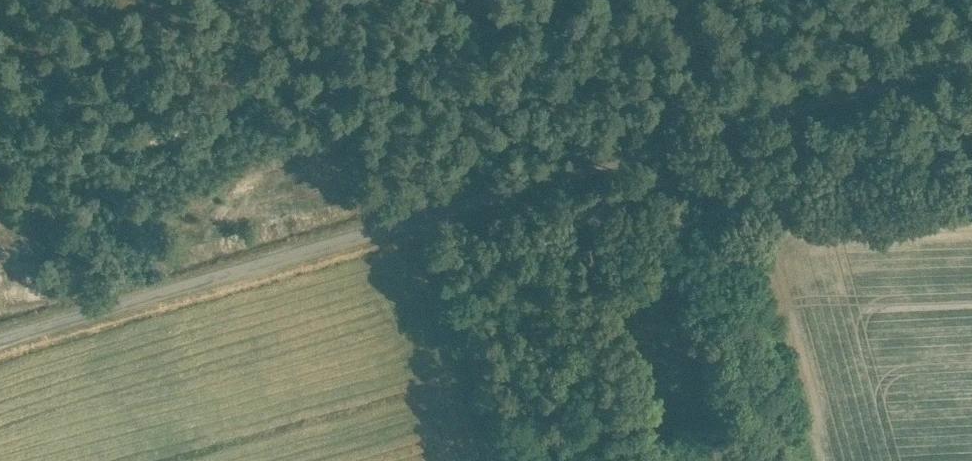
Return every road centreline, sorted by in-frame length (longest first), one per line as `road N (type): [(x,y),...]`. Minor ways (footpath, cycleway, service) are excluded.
road 1 (unclassified): [(0,324),(358,226),(802,85),(913,59),(971,57)]

